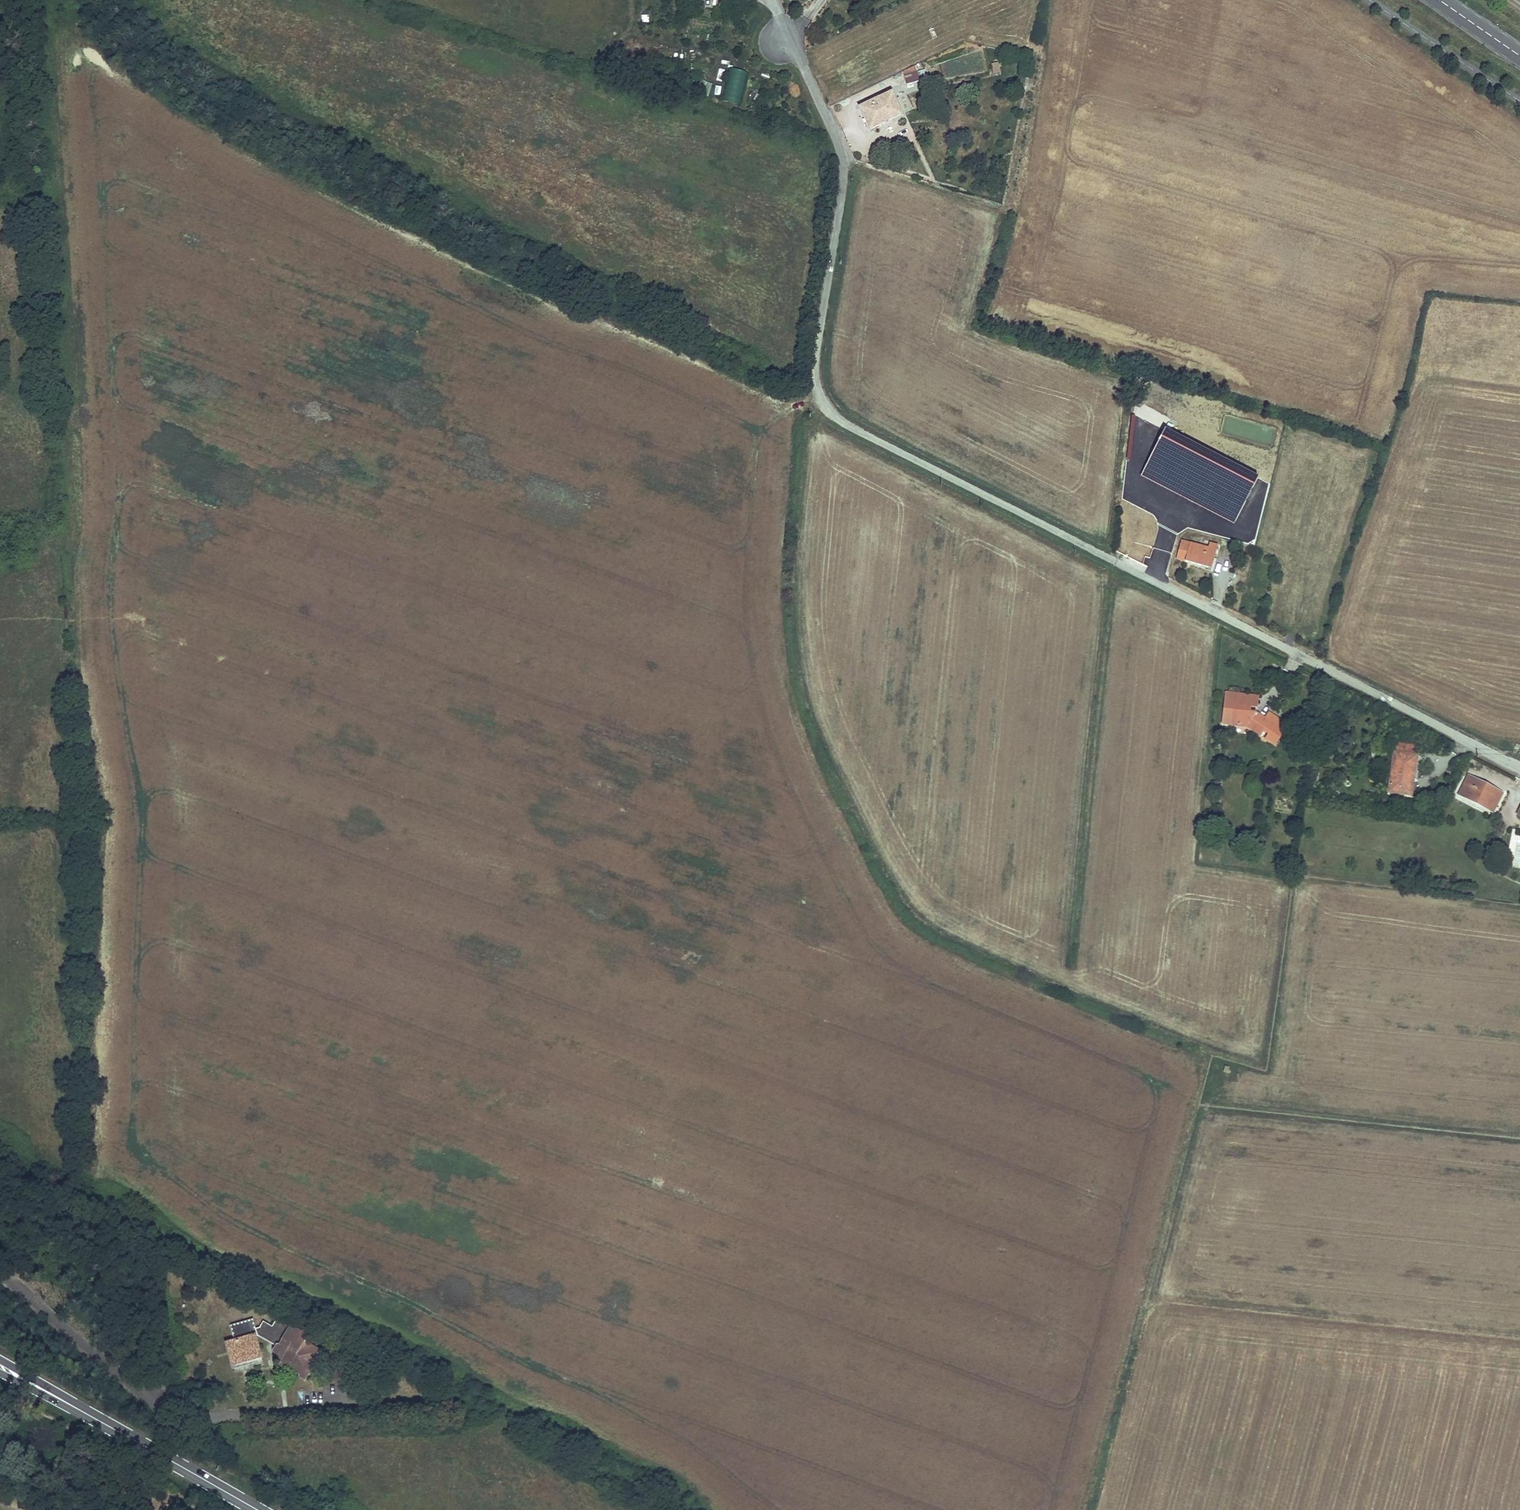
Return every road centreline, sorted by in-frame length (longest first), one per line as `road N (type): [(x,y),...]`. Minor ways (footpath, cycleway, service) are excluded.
road 1 (unclassified): [(1519,765),(822,405)]
road 2 (unclassified): [(822,405),(817,354),(843,157),(803,66),(783,39)]
road 3 (secondary): [(256,1509),(0,1364)]

